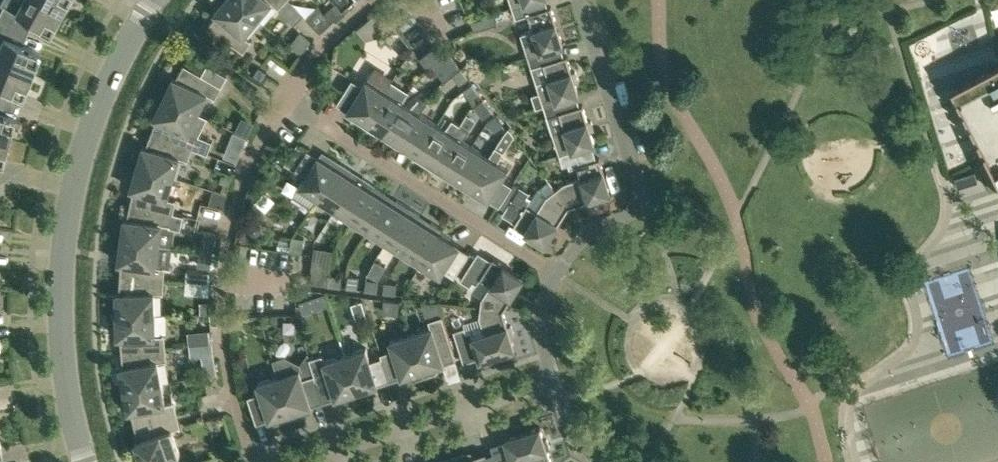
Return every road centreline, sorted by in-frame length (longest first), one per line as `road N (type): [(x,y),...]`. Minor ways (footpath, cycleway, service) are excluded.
road 1 (unclassified): [(82,461),(57,324),(62,237),(91,121),(154,0)]
road 2 (residential): [(551,275),(592,230),(625,219),(641,203),(575,0)]
road 3 (residential): [(551,275),(281,103)]
road 4 (residential): [(305,461),(550,381)]

